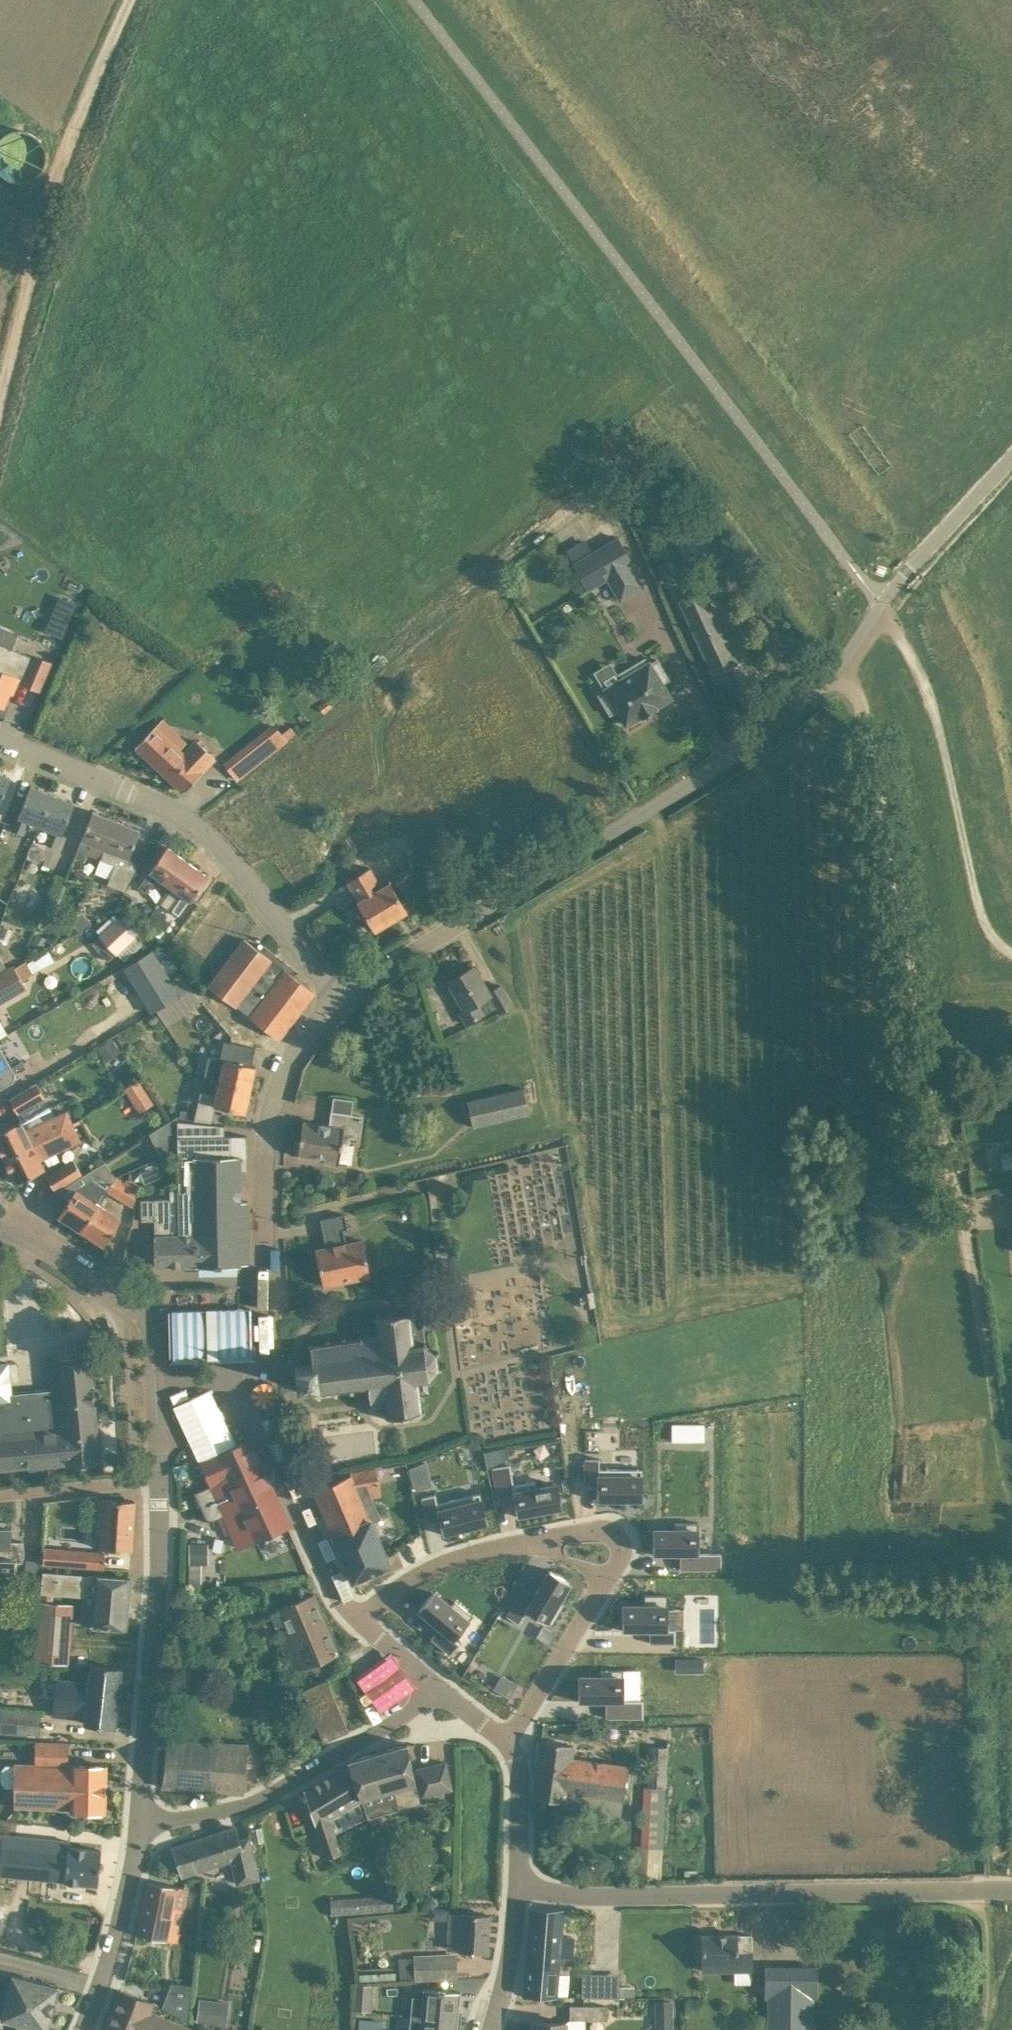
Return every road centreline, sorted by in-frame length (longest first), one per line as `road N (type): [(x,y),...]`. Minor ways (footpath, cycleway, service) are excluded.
road 1 (unclassified): [(346,996),(762,735),(835,669),(908,570),(1011,458)]
road 2 (track): [(835,669),(858,695),(870,729),(1003,1444)]
road 3 (residential): [(357,1616),(455,1559),(565,1532),(613,1535),(620,1556),(504,1740)]
road 4 (unclassified): [(1011,1890),(519,1889)]
road 5 (residential): [(0,739),(180,810),(215,840),(346,996)]
road 6 (track): [(0,404),(90,79),(123,0)]
road 7 (track): [(563,516),(358,674),(279,592)]
road 8 (unclassified): [(143,1829),(161,1480)]
road 9 (unclassified): [(265,1320),(264,1153),(279,1088),(307,1034),(346,996)]
road 10 (residential): [(143,1829),(248,1803),(395,1721),(436,1687)]
road 11 (unclassified): [(357,1616),(307,1526),(253,1397)]
road 12 (unclassified): [(80,2029),(143,1829)]
road 13 (unclassified): [(152,1321),(0,1228)]
road 14 (residential): [(161,1480),(0,1497)]
road 15 (unclassified): [(519,1889),(516,1771),(504,1740)]
road 16 (unclassified): [(491,2029),(519,1889)]

